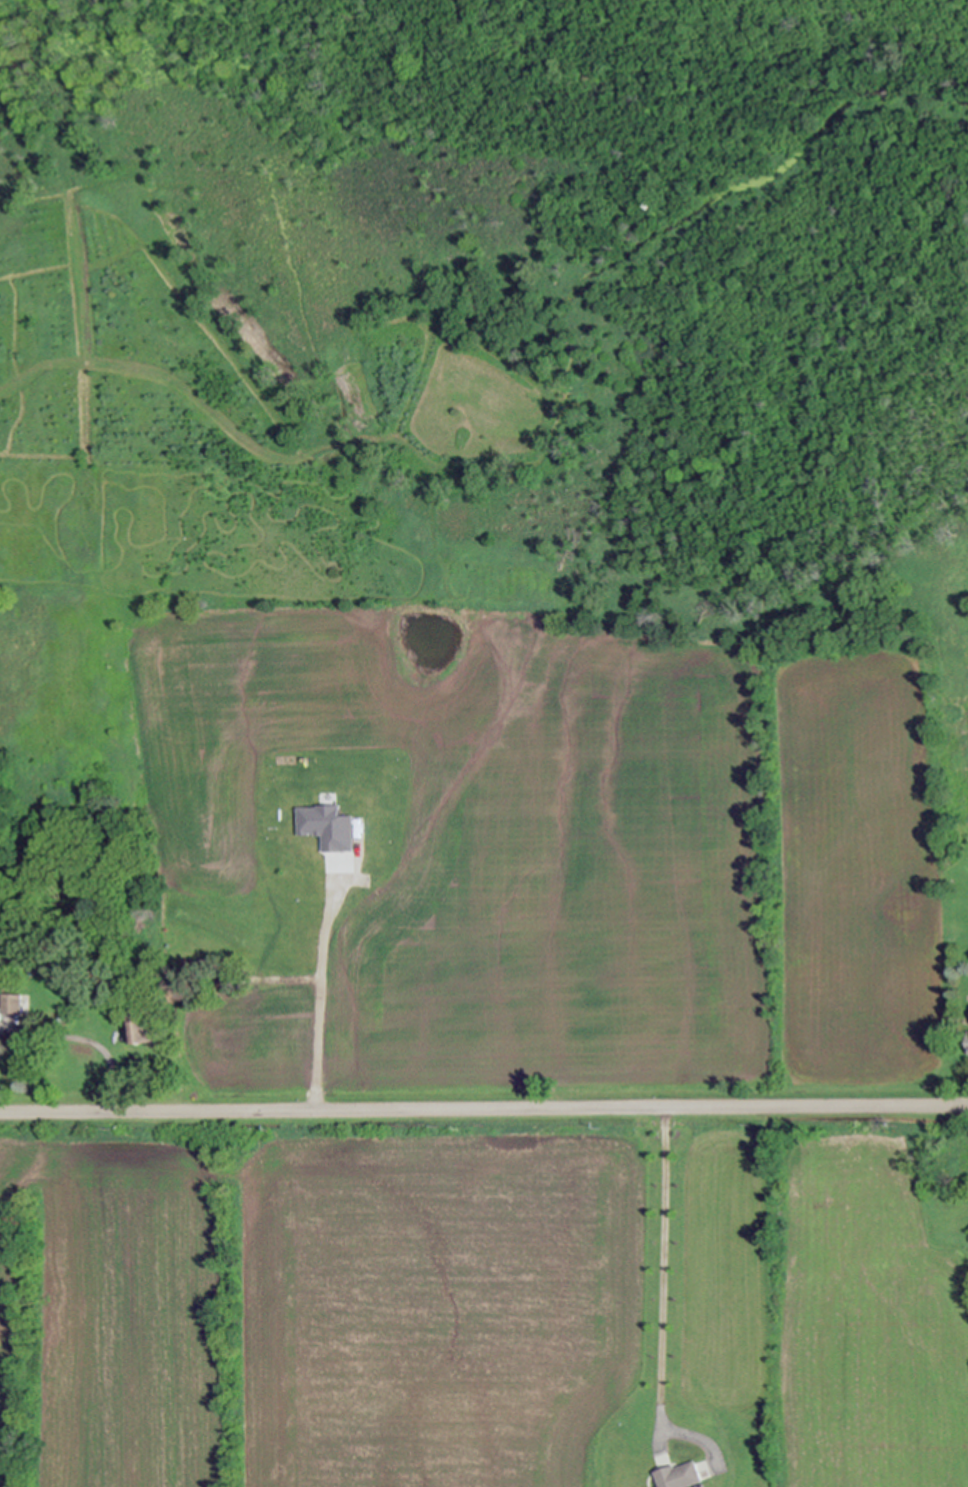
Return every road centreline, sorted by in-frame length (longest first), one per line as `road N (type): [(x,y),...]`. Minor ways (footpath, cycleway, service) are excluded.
road 1 (residential): [(967,1108),(0,1115)]

